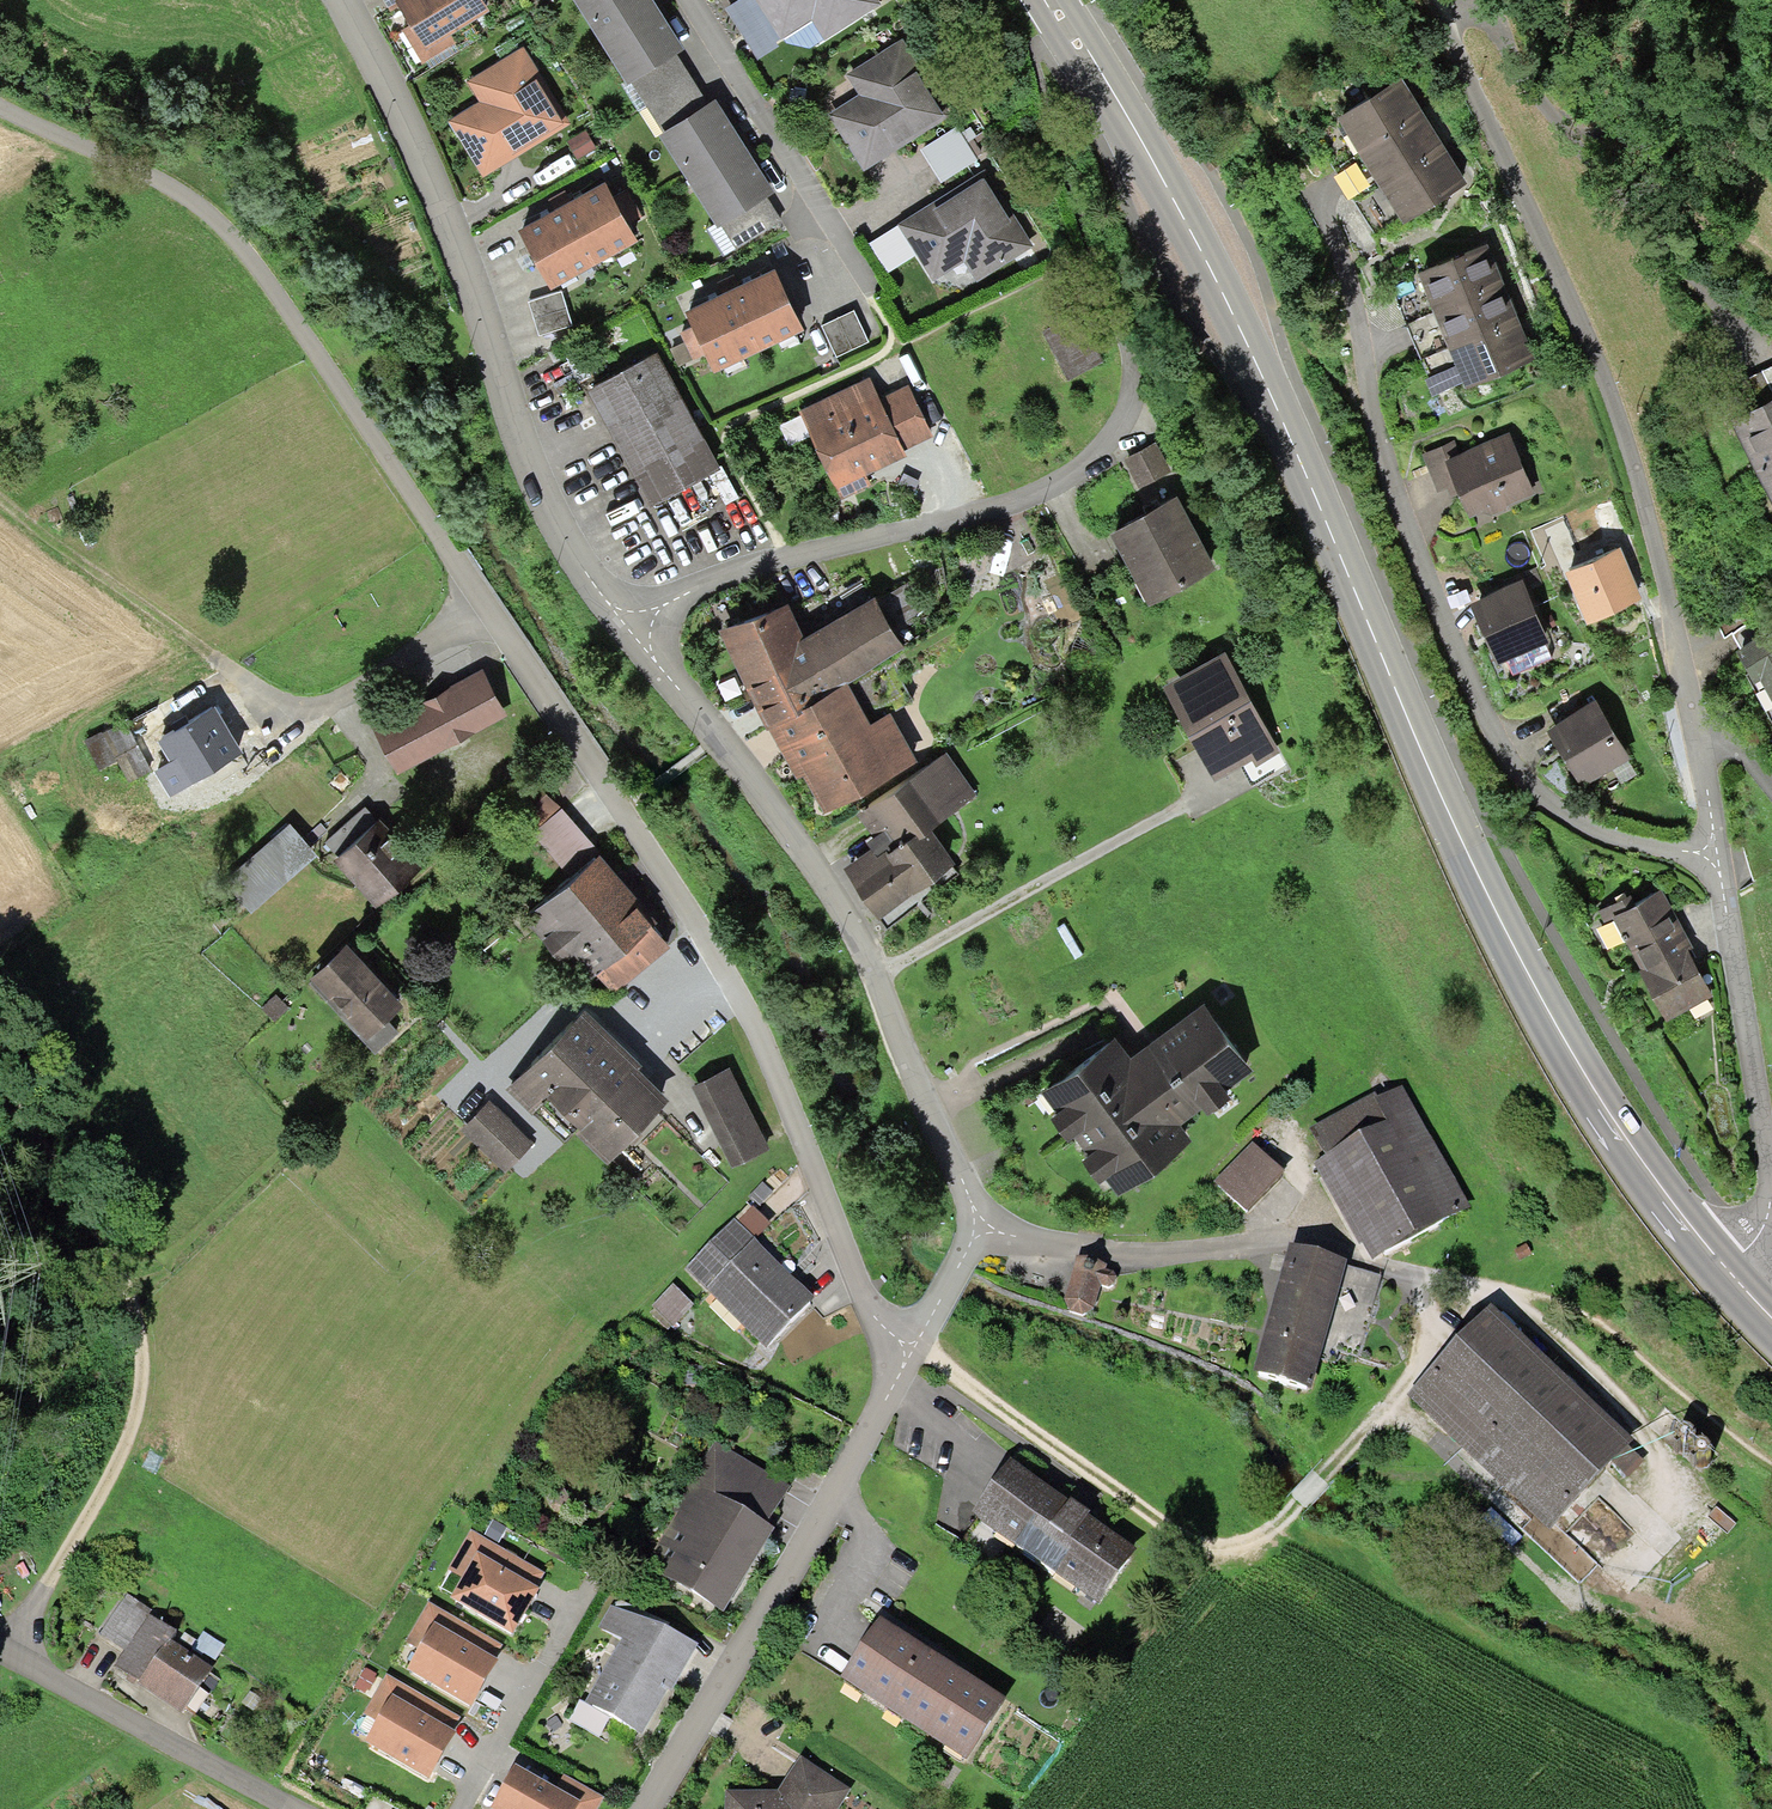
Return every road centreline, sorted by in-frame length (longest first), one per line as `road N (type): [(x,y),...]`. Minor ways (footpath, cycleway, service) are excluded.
road 1 (primary): [(1048,0),(1212,272),(1285,423),(1432,779),(1565,1050),(1622,1143),(1723,1272)]
road 2 (residential): [(453,565),(697,925),(773,1075),(847,1274),(901,1346)]
road 3 (residential): [(1326,211),(1362,390),(1411,549),(1519,780),(1582,825),(1642,843),(1716,849)]
road 4 (residential): [(1699,746),(1652,541),(1611,407),(1433,12)]
road 5 (residential): [(624,628),(558,540),(433,192),(333,0)]
road 6 (track): [(0,104),(226,230),(453,565)]
road 7 (track): [(0,1103),(94,1232),(126,1299),(138,1366),(116,1461),(8,1655)]
road 8 (residential): [(624,628),(753,568),(1002,506),(1058,481),(1101,449),(1126,414)]
road 9 (residential): [(901,1346),(834,1481),(640,1808)]
road 10 (track): [(901,1346),(1187,1542),(1218,1551),(1235,1546),(1266,1527),(1313,1479)]
road 11 (residential): [(1723,1272),(1765,1229),(1767,1187),(1716,849)]
road 12 (residential): [(872,977),(812,863),(624,628)]
road 13 (track): [(1126,414),(1126,353),(1037,61),(1036,52),(1070,30)]
road 14 (residential): [(1188,806),(872,977)]
road 15 (residential): [(289,1808),(0,1652)]
road 16 (residential): [(684,0),(857,279)]
road 17 (track): [(0,506),(236,685)]
road 18 (residential): [(976,1231),(872,977)]
road 19 (track): [(1415,1276),(1426,1314),(1419,1358),(1399,1394),(1313,1479)]
road 20 (residential): [(976,1231),(901,1346)]

